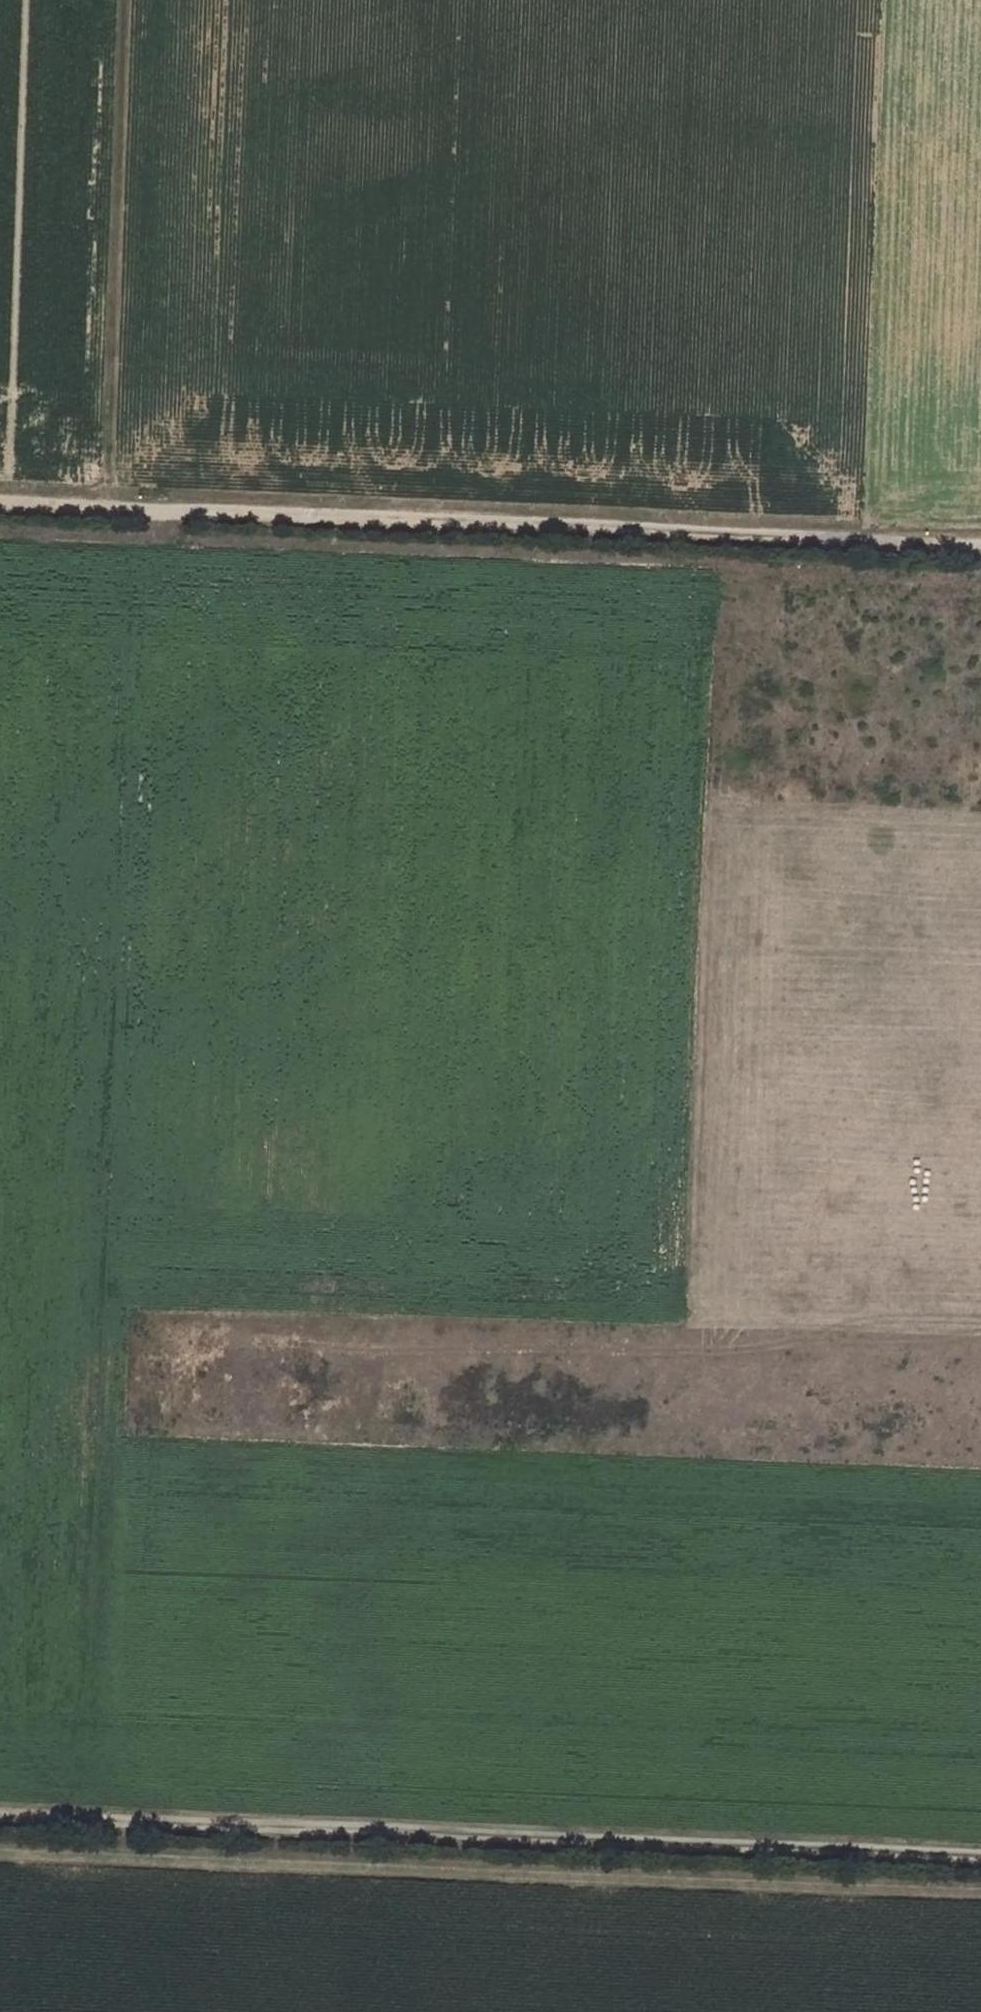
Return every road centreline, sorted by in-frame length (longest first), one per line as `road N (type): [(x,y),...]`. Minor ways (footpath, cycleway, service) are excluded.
road 1 (track): [(980,1861),(0,1818)]
road 2 (track): [(0,503),(980,540)]

